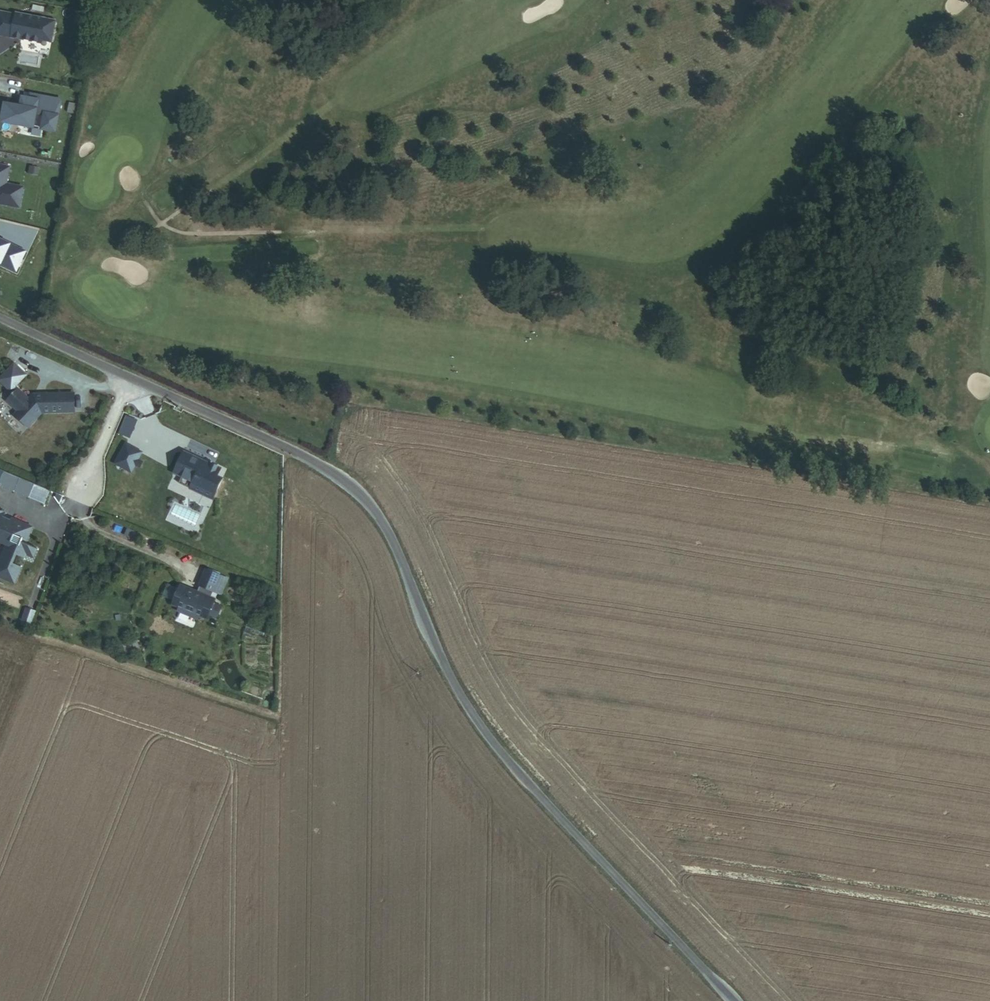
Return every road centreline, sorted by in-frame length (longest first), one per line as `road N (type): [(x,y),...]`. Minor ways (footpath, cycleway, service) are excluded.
road 1 (tertiary): [(738,1000),(482,723),(451,676),(384,522),(358,494),(325,467),(130,377)]
road 2 (tertiary): [(130,377),(0,317)]

